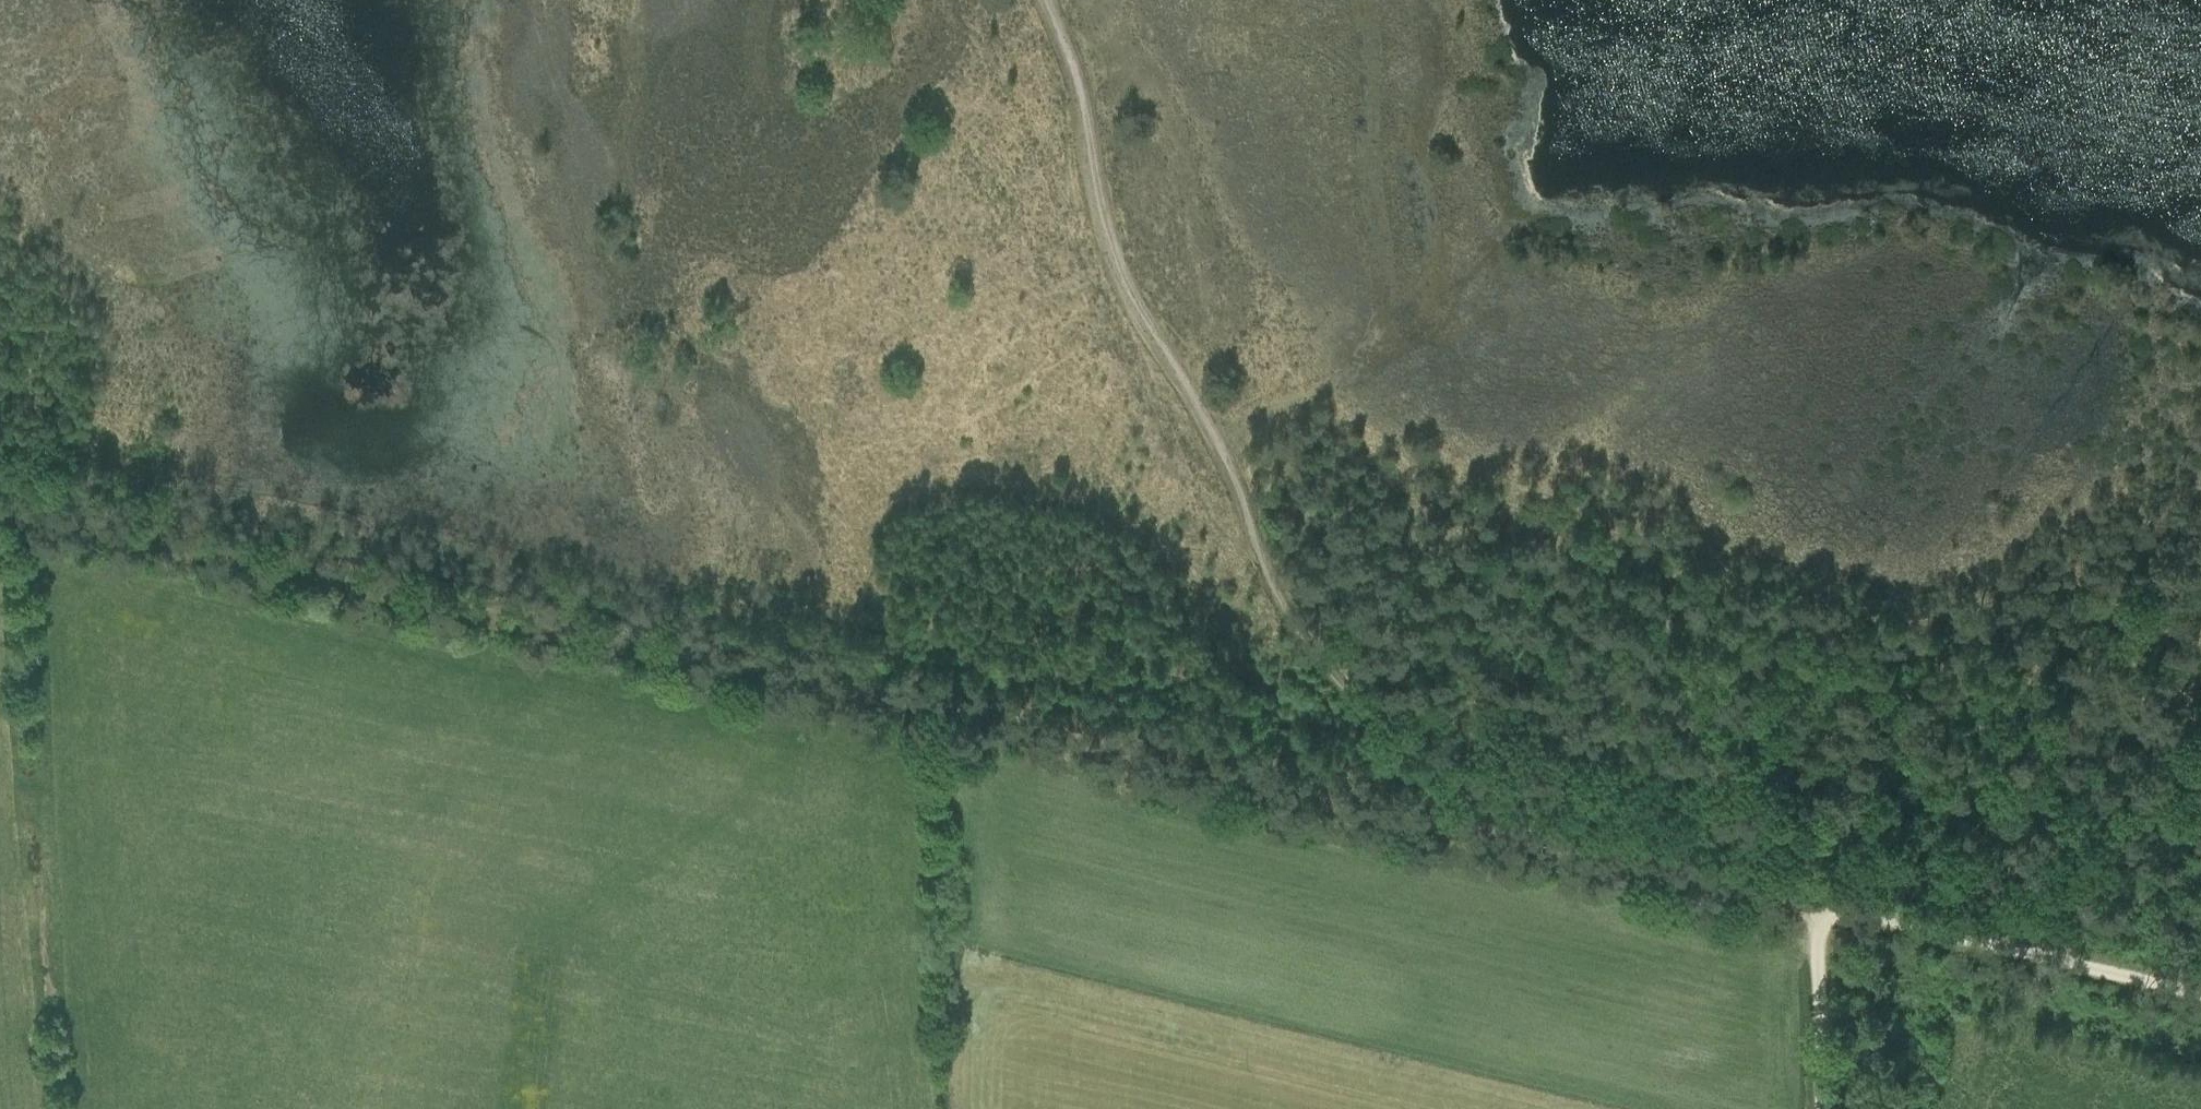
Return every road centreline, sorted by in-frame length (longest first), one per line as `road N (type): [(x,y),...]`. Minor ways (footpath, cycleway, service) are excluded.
road 1 (track): [(1450,815),(0,481)]
road 2 (track): [(1816,901),(2200,988)]
road 3 (track): [(1816,1108),(1816,901)]

